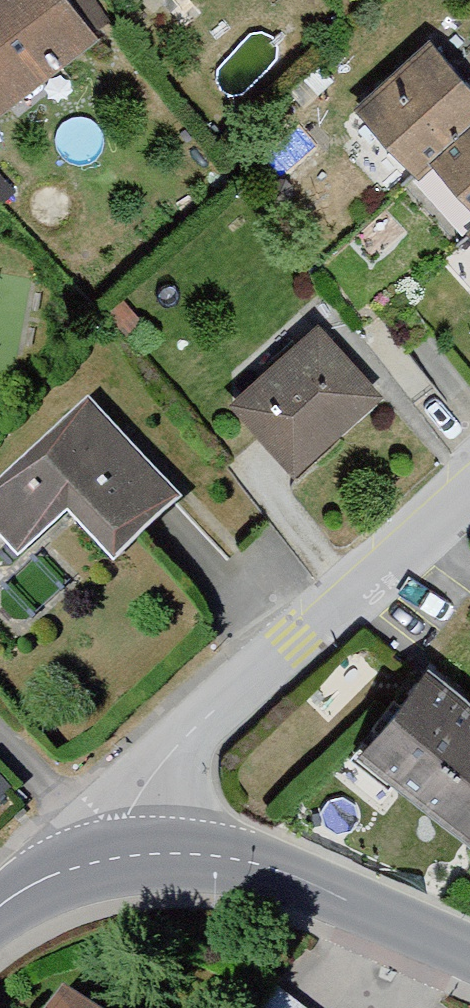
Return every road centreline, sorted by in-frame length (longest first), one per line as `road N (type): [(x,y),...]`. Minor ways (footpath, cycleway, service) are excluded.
road 1 (residential): [(124,854),(150,774),(469,488)]
road 2 (residential): [(469,956),(255,863),(189,851),(124,854)]
road 3 (residential): [(124,854),(65,869),(0,904)]

